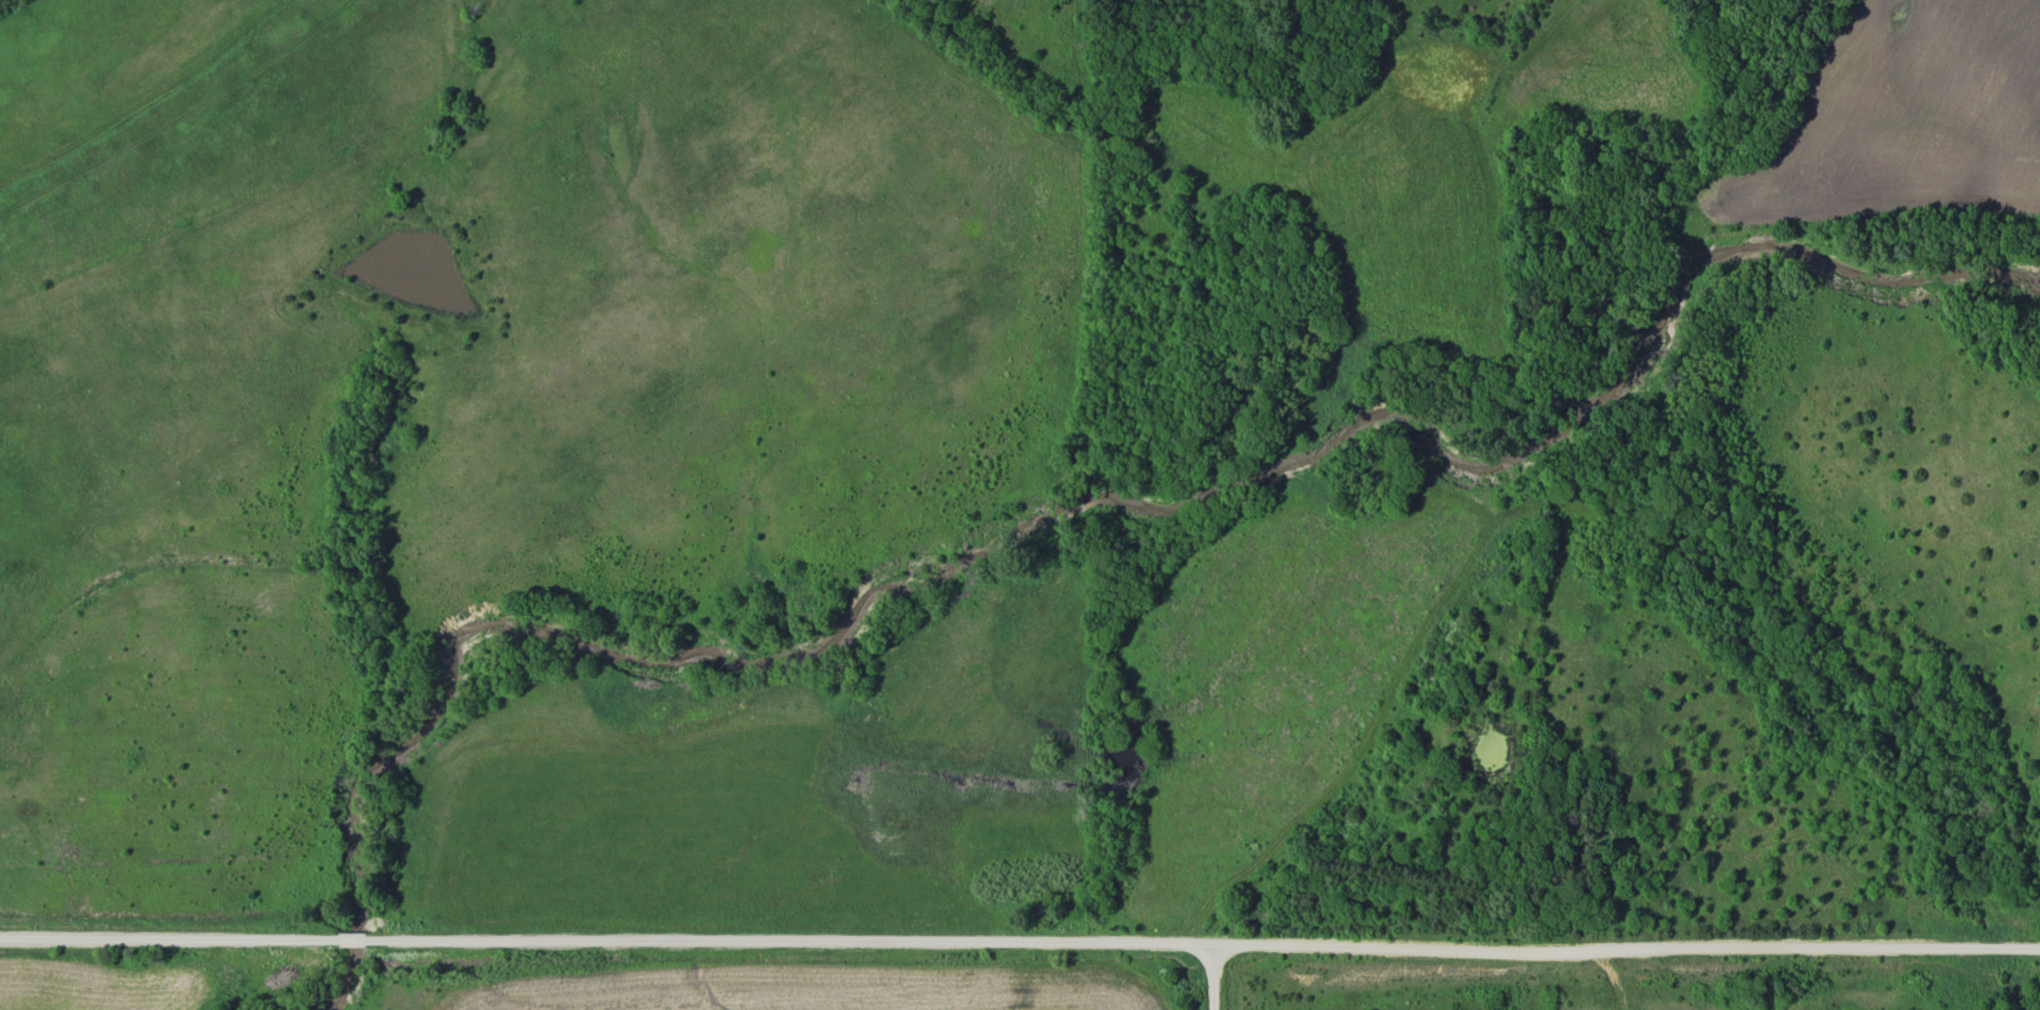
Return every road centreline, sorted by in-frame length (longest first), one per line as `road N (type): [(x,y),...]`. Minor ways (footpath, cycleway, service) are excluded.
road 1 (residential): [(1218,946),(0,940)]
road 2 (residential): [(2039,947),(1218,946)]

